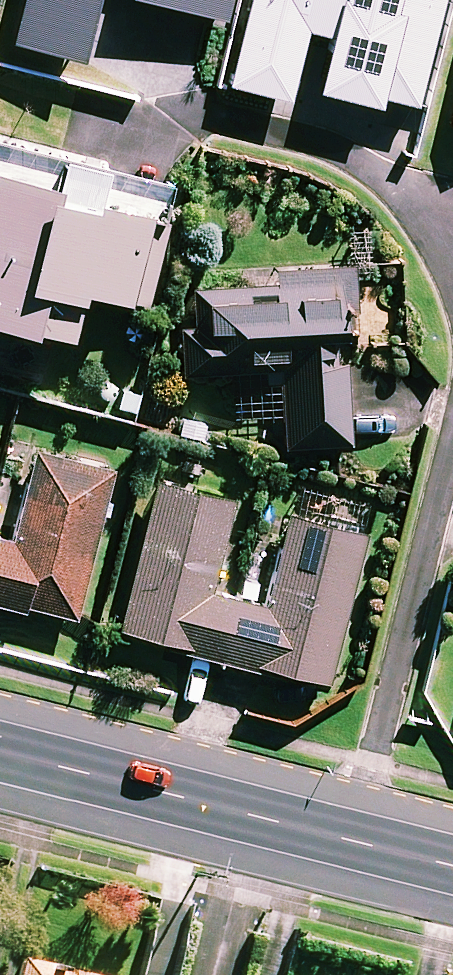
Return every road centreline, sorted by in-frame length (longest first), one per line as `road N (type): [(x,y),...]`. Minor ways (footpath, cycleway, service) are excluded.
road 1 (residential): [(452,472),(355,847)]
road 2 (secondary): [(0,765),(355,847)]
road 3 (residential): [(452,205),(340,152),(199,118)]

